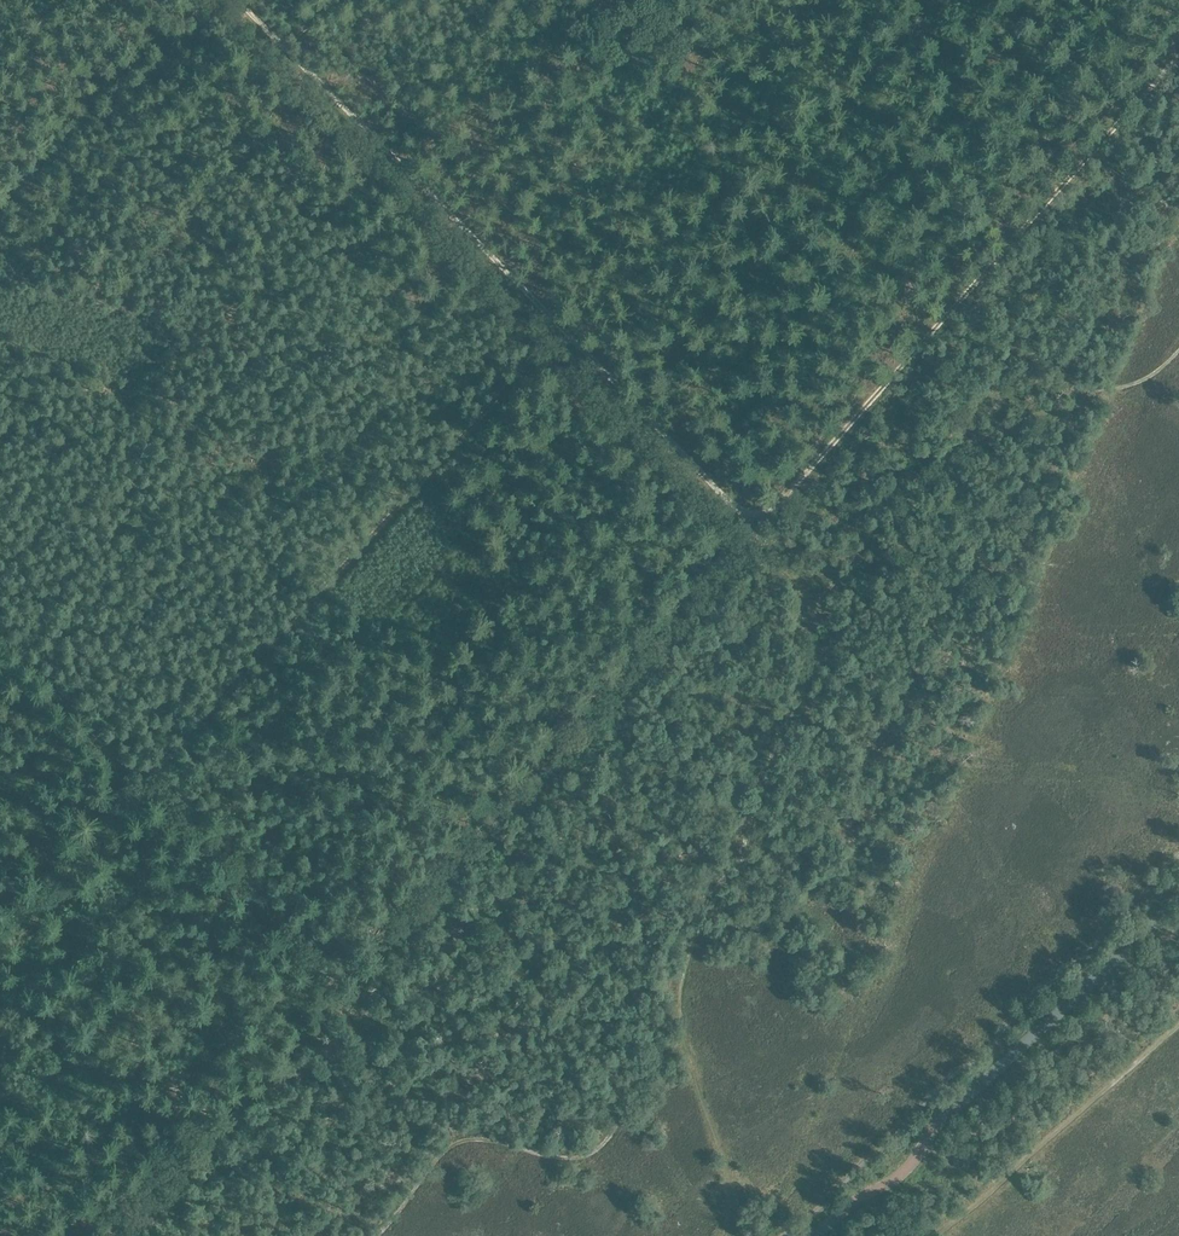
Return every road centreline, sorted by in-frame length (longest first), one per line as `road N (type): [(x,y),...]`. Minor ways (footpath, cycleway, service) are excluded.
road 1 (track): [(120,1235),(766,544)]
road 2 (track): [(811,604),(817,636),(811,671),(780,726),(740,862),(686,962),(685,1044),(657,1067),(598,1150),(570,1159),(483,1139),(460,1142),(376,1235)]
road 3 (track): [(561,326),(0,940)]
road 4 (track): [(239,0),(752,525)]
road 5 (track): [(1178,56),(752,525),(811,604)]
road 6 (tertiary): [(815,1235),(903,1173),(940,1122),(1178,899)]
road 7 (track): [(811,604),(974,441),(1140,382),(1178,351)]
road 8 (track): [(937,1235),(1178,1026)]
road 9 (track): [(139,784),(0,637)]

